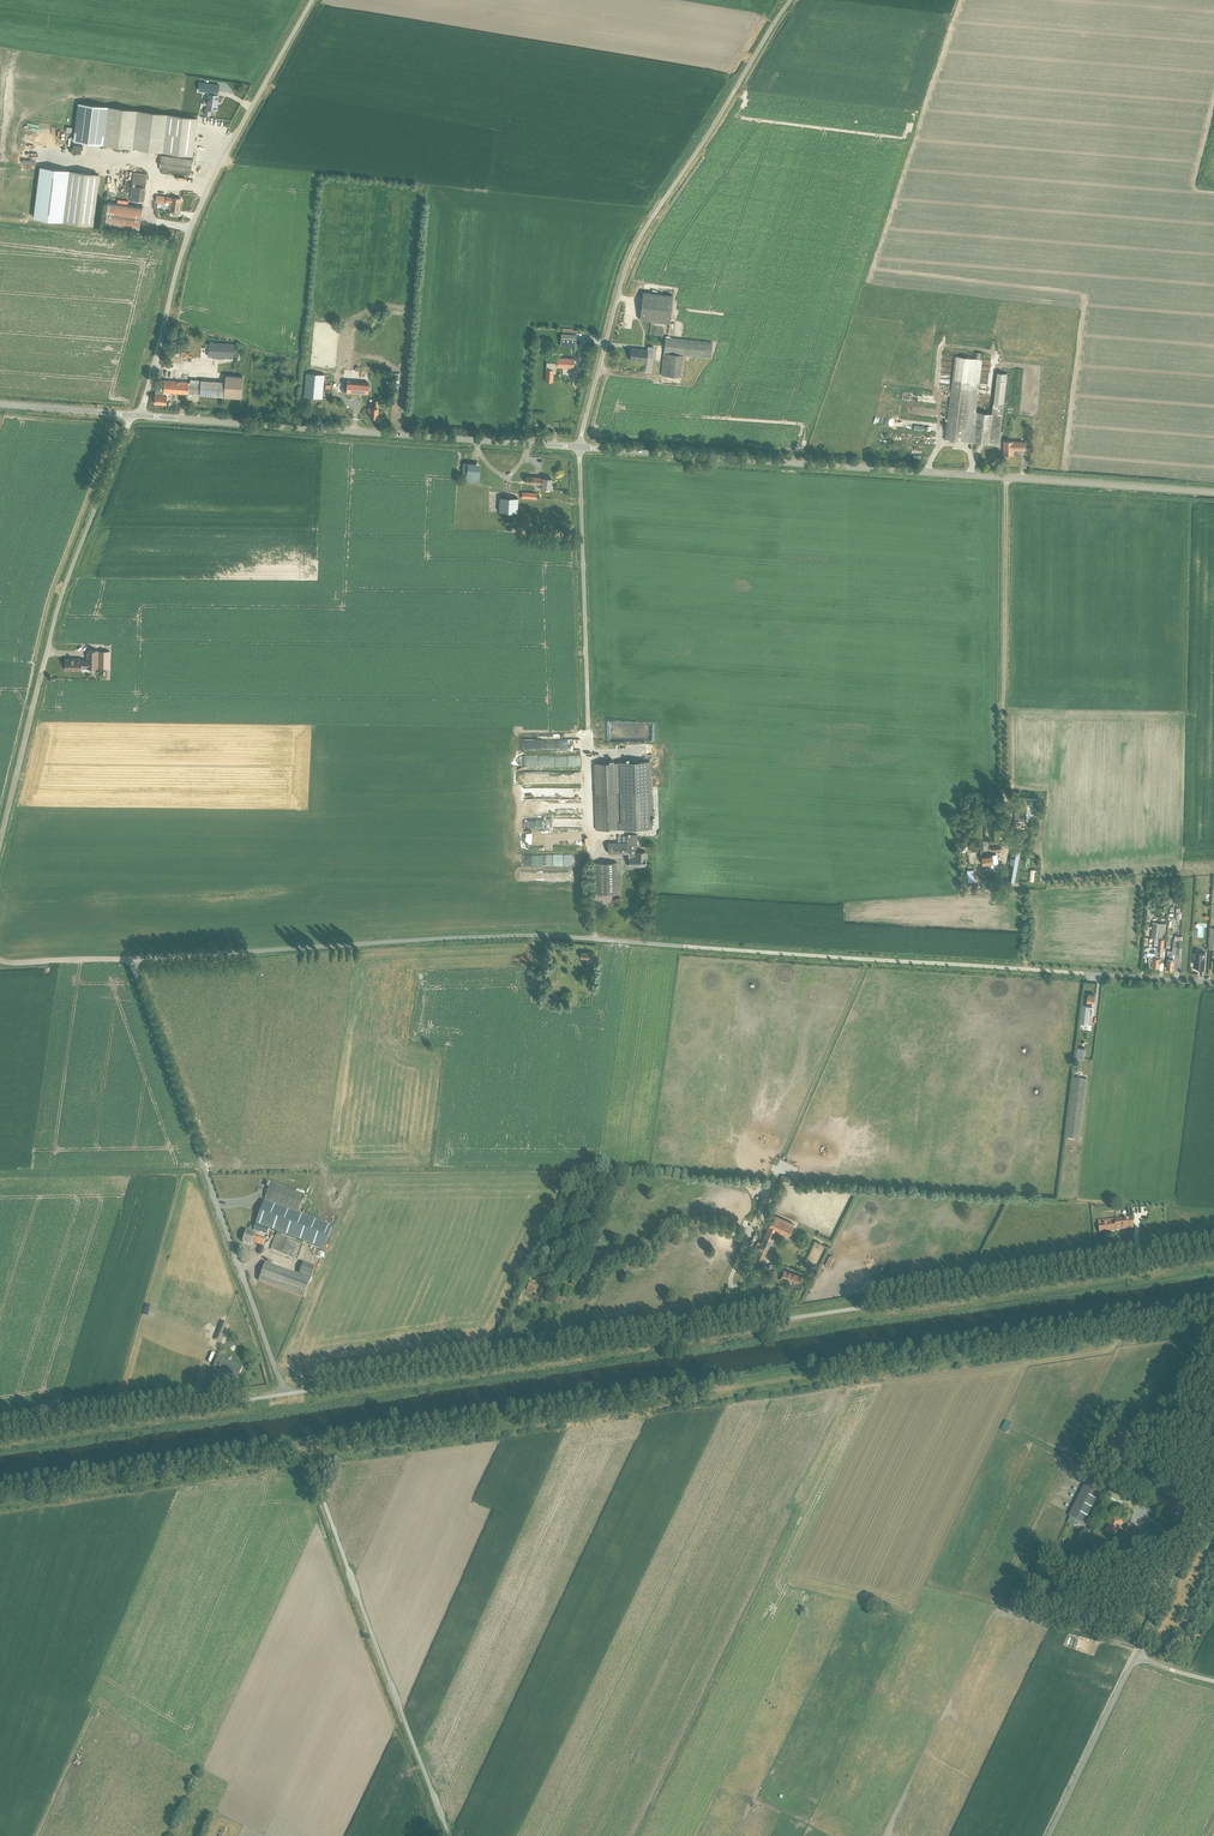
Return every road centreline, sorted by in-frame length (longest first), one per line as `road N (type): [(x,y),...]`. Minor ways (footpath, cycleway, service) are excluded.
road 1 (unclassified): [(286,1395),(133,960),(524,935),(1213,981)]
road 2 (track): [(1213,1318),(0,1498)]
road 3 (unclassified): [(1213,1258),(286,1395)]
road 4 (unclassified): [(579,447),(637,242),(795,0)]
road 5 (unclassified): [(141,415),(187,238),(312,0)]
road 6 (tertiary): [(579,447),(141,415)]
road 7 (tertiary): [(1006,478),(579,447)]
road 8 (unclassified): [(450,1835),(301,1436)]
road 9 (residential): [(1006,478),(1001,816)]
road 10 (unclassified): [(587,737),(579,447)]
road 11 (unclassified): [(286,1395),(0,1437)]
road 12 (unclassified): [(132,415),(64,589),(41,674)]
road 13 (tertiary): [(1213,493),(1006,478)]
road 14 (unclassified): [(1048,1835),(1135,1659)]
road 15 (unclassified): [(1135,1659),(1213,1501)]
road 16 (track): [(0,843),(41,674)]
road 17 (track): [(133,960),(0,961)]
road 18 (tertiary): [(132,415),(0,404)]

